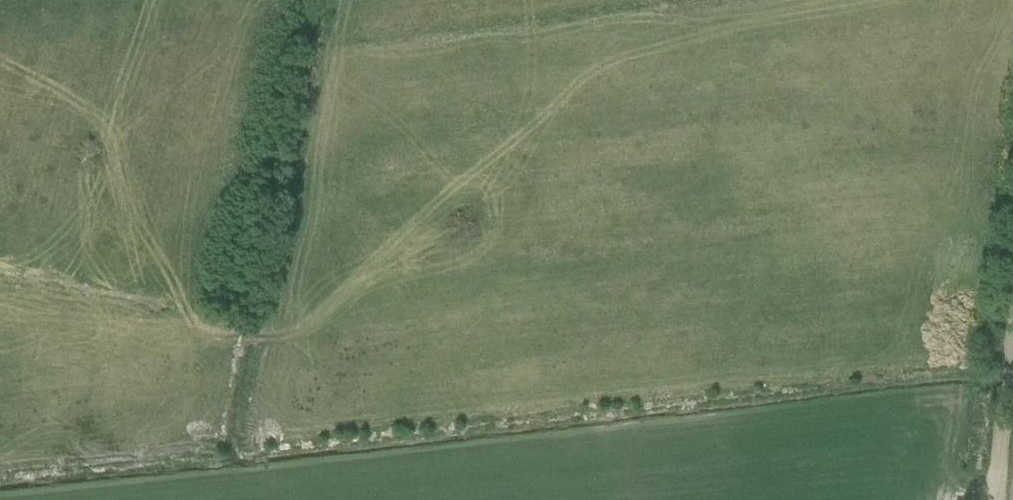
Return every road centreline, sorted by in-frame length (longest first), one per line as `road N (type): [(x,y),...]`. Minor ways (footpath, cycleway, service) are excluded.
road 1 (track): [(984,499),(1012,309)]

